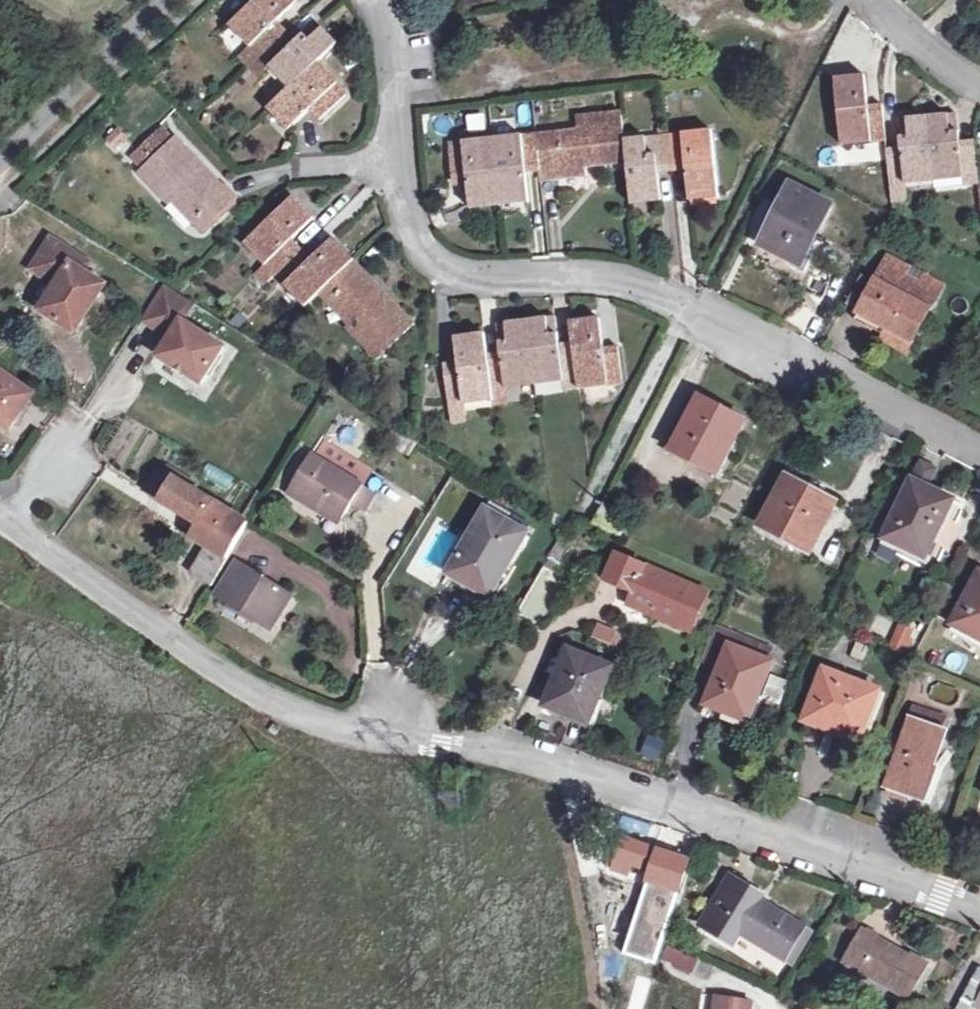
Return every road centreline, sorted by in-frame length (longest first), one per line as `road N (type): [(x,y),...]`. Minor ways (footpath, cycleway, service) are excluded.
road 1 (unclassified): [(0,516),(315,727),(525,756),(979,900)]
road 2 (residential): [(979,450),(642,285),(588,275),(492,278),(439,263),(405,203),(377,0)]
road 3 (unclassified): [(164,0),(0,159)]
road 4 (residential): [(979,84),(913,40),(872,0)]

